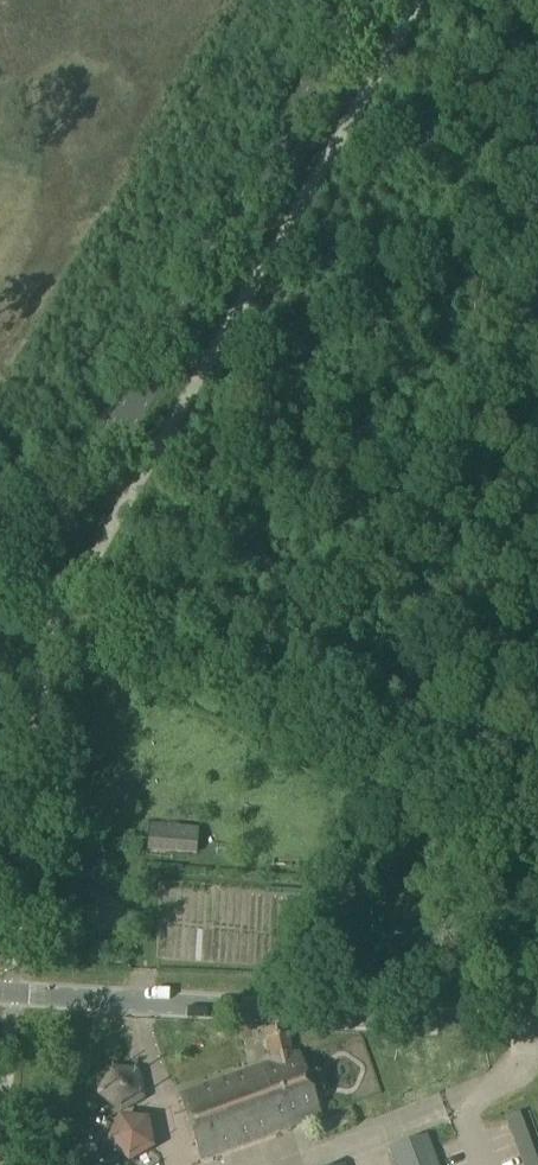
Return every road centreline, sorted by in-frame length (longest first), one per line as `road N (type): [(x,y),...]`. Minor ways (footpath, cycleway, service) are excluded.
road 1 (tertiary): [(0,631),(374,0)]
road 2 (tertiary): [(537,1034),(0,993)]

